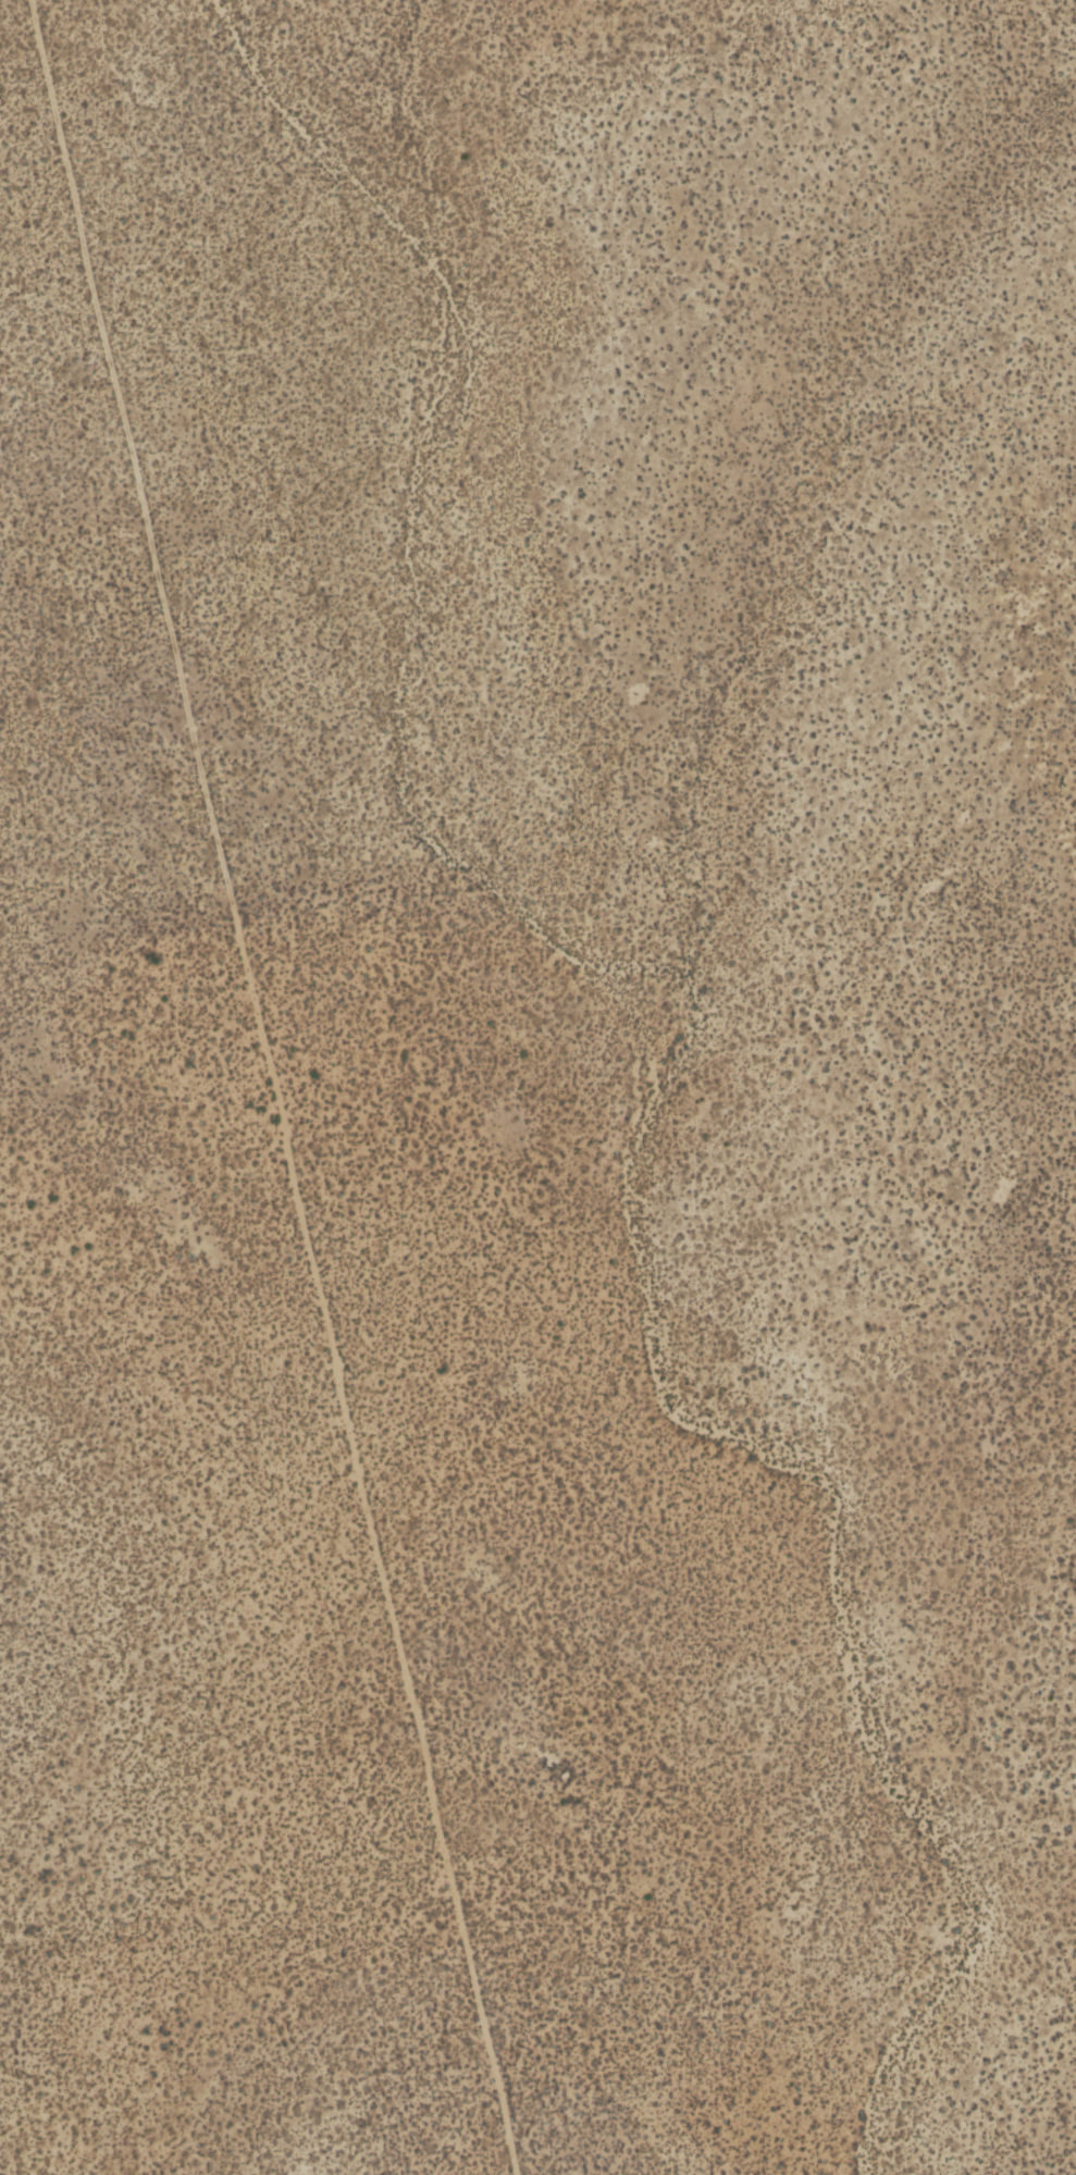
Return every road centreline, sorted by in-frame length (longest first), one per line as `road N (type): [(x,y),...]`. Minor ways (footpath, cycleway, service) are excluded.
road 1 (track): [(44,0),(522,2174)]

